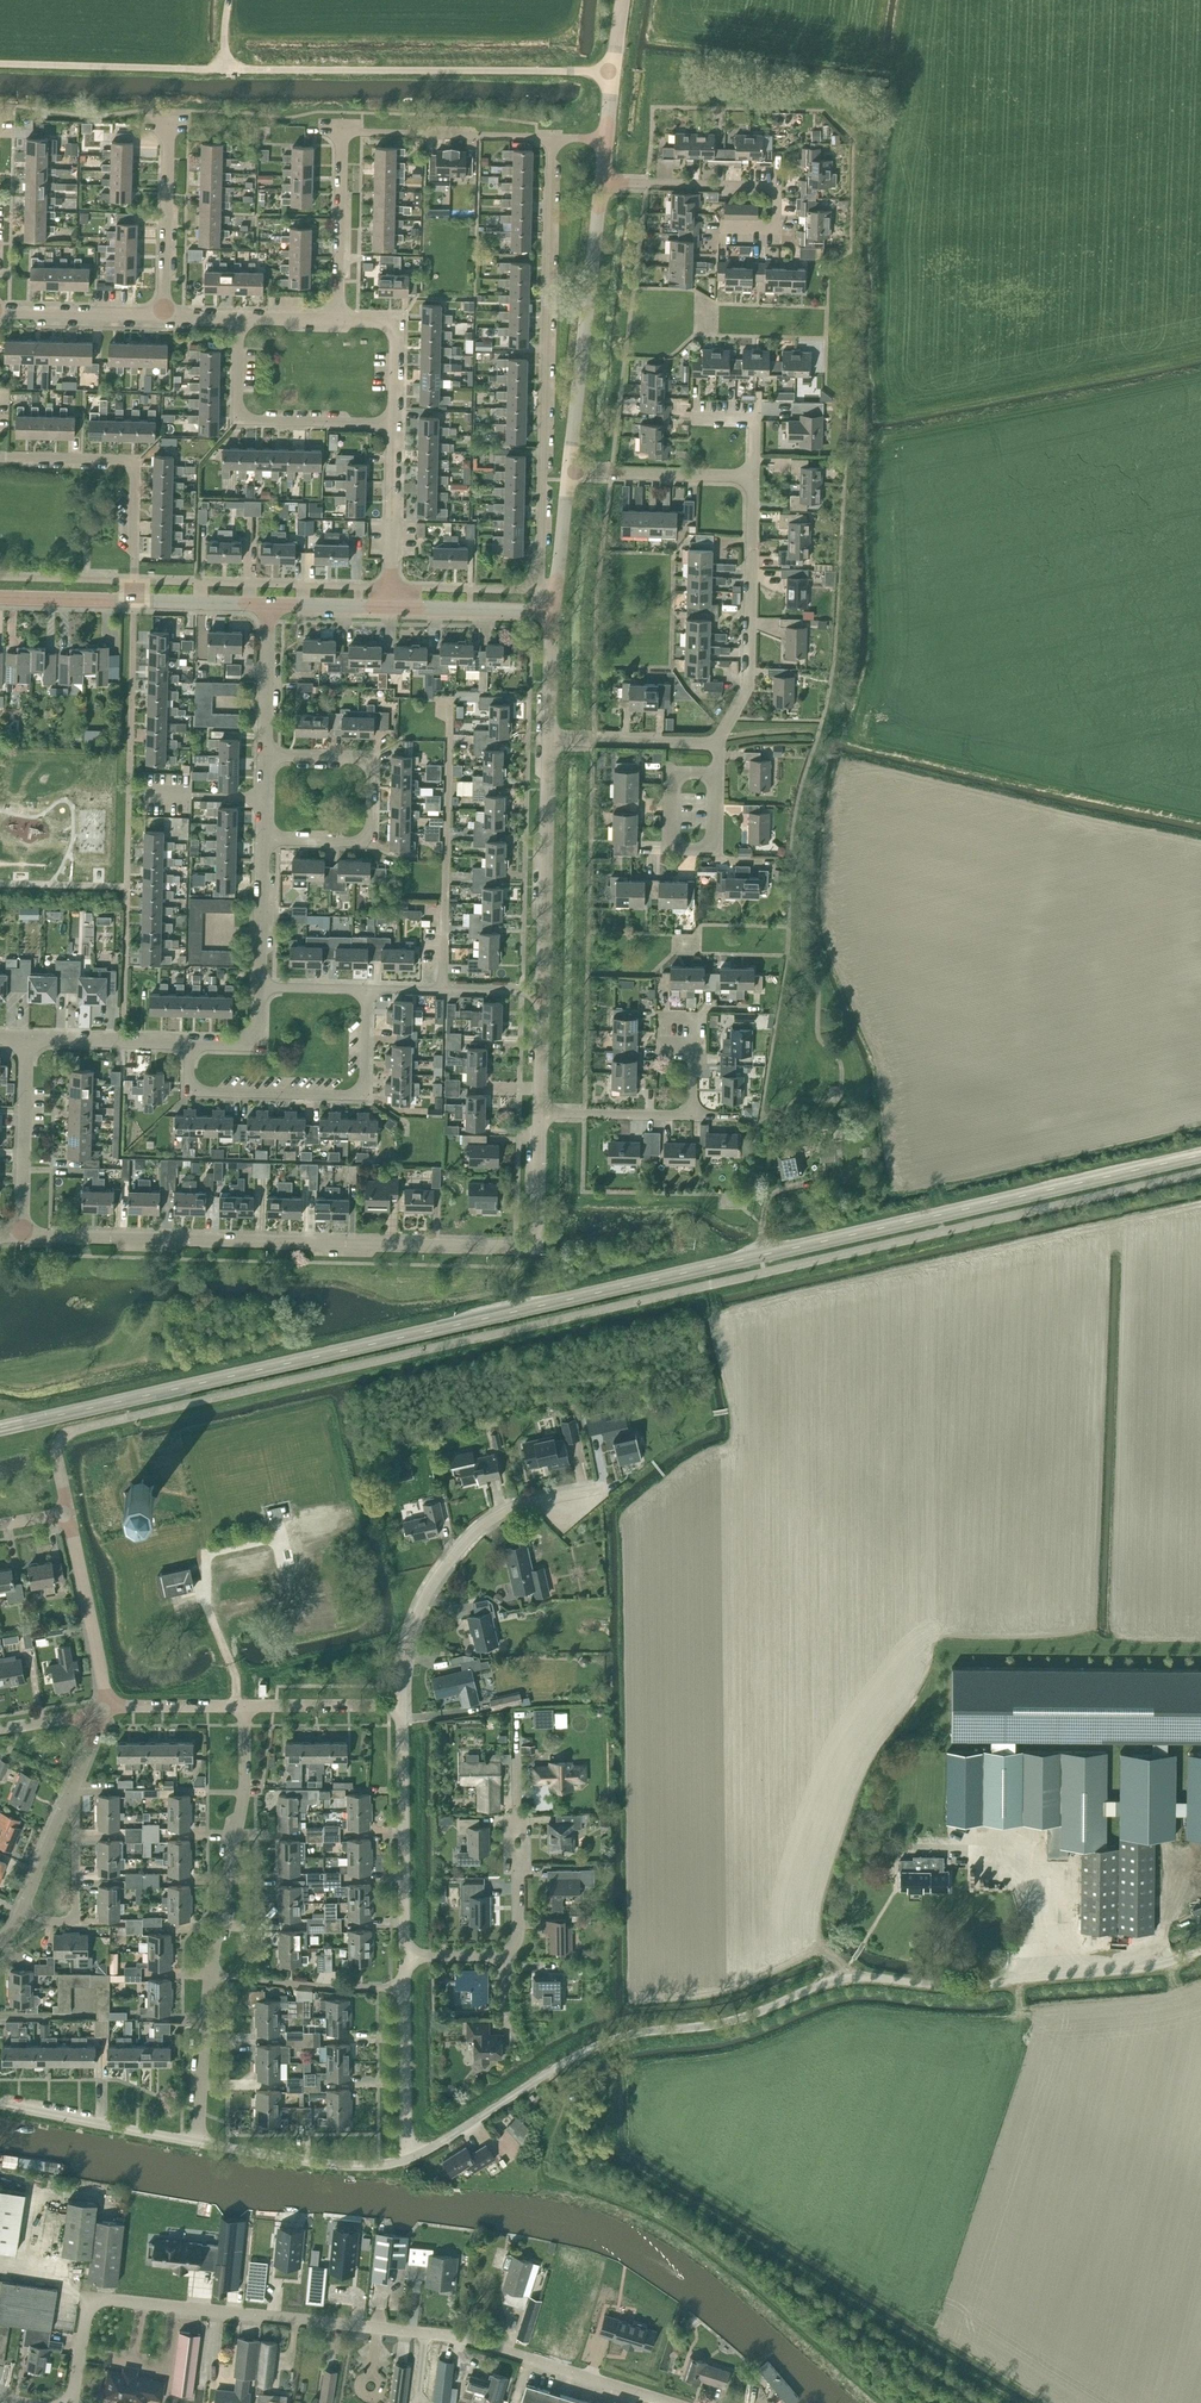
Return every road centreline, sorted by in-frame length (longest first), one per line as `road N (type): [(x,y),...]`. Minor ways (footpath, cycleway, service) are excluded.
road 1 (secondary): [(0,1428),(1200,1155)]
road 2 (unclassified): [(69,2402),(88,2310),(100,2299),(451,2336),(671,2402)]
road 3 (residential): [(23,1236),(537,1248),(540,1112)]
road 4 (unclassified): [(603,2042),(735,2021),(843,1979),(982,1985),(1141,1970),(1200,1950)]
road 5 (residential): [(552,137),(536,590),(554,598)]
road 6 (unclassified): [(613,71),(226,70)]
road 7 (residential): [(402,1704),(419,1610),(465,1541),(514,1507),(604,1488)]
road 8 (residential): [(191,1042),(190,1089),(363,1093),(365,988)]
road 9 (residential): [(263,839),(371,841),(372,759),(265,757)]
road 10 (tertiary): [(570,472),(601,183)]
road 11 (residential): [(717,744),(749,686),(754,475)]
road 12 (residential): [(135,600),(135,460),(0,456)]
road 13 (residential): [(211,1972),(244,1792),(245,1705)]
road 14 (residential): [(725,226),(776,227),(777,186),(601,183)]
road 15 (residential): [(394,423),(238,419),(240,321)]
road 16 (residential): [(542,992),(548,740)]
road 17 (residential): [(404,1956),(402,1704)]
road 18 (residential): [(0,1938),(102,1711)]
road 19 (unclassified): [(603,2042),(407,2159)]
road 20 (unclassified): [(407,2159),(339,2165),(198,2143)]
road 21 (residential): [(342,131),(552,137)]
road 22 (residential): [(102,1711),(106,1689),(68,1511)]
road 23 (unclassified): [(198,2143),(0,2105)]
road 24 (residential): [(165,319),(169,120)]
road 25 (residential): [(23,1236),(27,1038)]
road 26 (residential): [(517,1761),(518,1932),(506,1955)]
road 27 (residential): [(405,1987),(211,1972)]
road 28 (residential): [(337,323),(342,131)]
road 29 (residential): [(390,607),(394,423)]
road 30 (residential): [(754,475),(570,472)]
road 31 (residential): [(365,988),(542,992)]
road 32 (residential): [(407,2159),(405,1987)]
road 33 (residential): [(198,2143),(211,1972)]
road 34 (residential): [(548,740),(717,744)]
road 35 (residential): [(165,319),(0,314)]
road 36 (residential): [(191,1042),(27,1038)]
road 37 (residential): [(716,773),(672,773),(671,848),(715,848)]
road 38 (tertiary): [(552,611),(390,607)]
road 39 (residential): [(394,423),(397,325),(337,323)]
road 40 (residential): [(245,1705),(402,1704)]
road 41 (residential): [(268,604),(265,757)]
road 42 (residential): [(540,1112),(691,1116)]
road 43 (residential): [(263,839),(261,986)]
road 44 (residential): [(102,1711),(245,1705)]
road 45 (tertiary): [(135,600),(0,597)]
road 46 (tertiary): [(268,604),(135,600)]
road 47 (track): [(722,737),(855,735)]
road 48 (residential): [(548,740),(552,611)]
road 49 (tertiary): [(554,598),(570,472)]
road 50 (residential): [(261,986),(259,1043),(191,1042)]
road 51 (tertiary): [(390,607),(268,604)]
road 52 (residential): [(540,1112),(542,992)]

